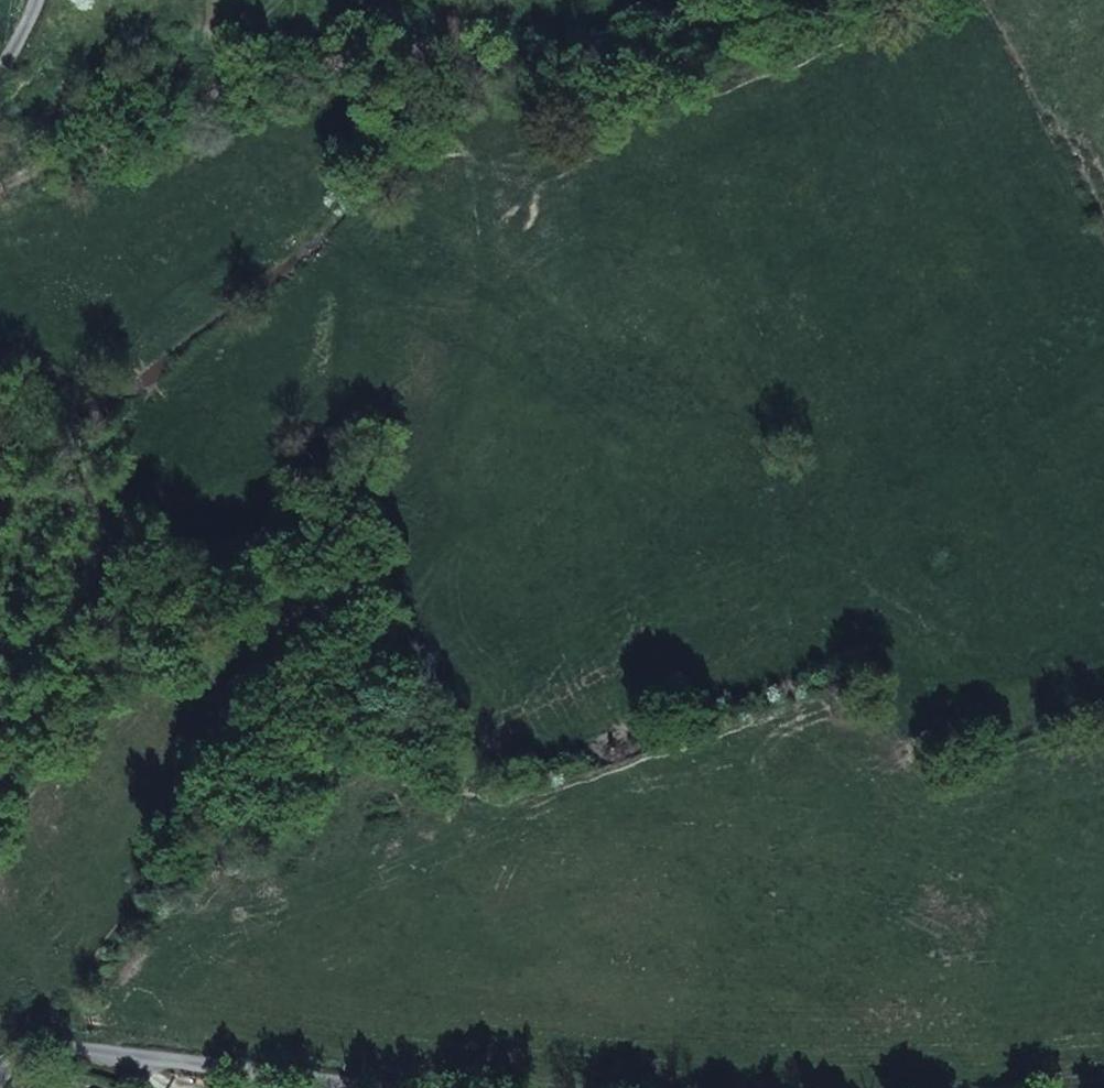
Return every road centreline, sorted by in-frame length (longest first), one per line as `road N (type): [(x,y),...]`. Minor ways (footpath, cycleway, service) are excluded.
road 1 (residential): [(471,1087),(83,1049),(28,1063),(3,1087)]

